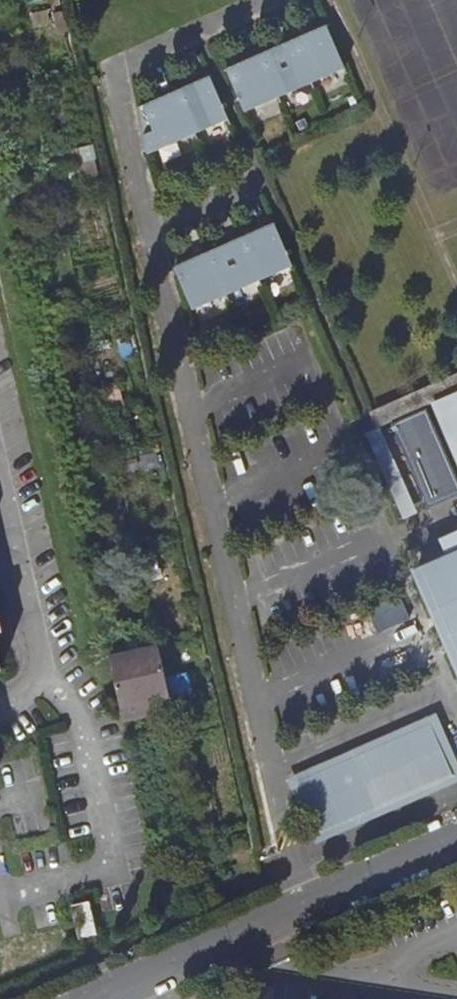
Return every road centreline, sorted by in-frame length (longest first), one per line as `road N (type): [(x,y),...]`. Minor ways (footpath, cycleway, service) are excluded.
road 1 (residential): [(91,995),(456,837)]

